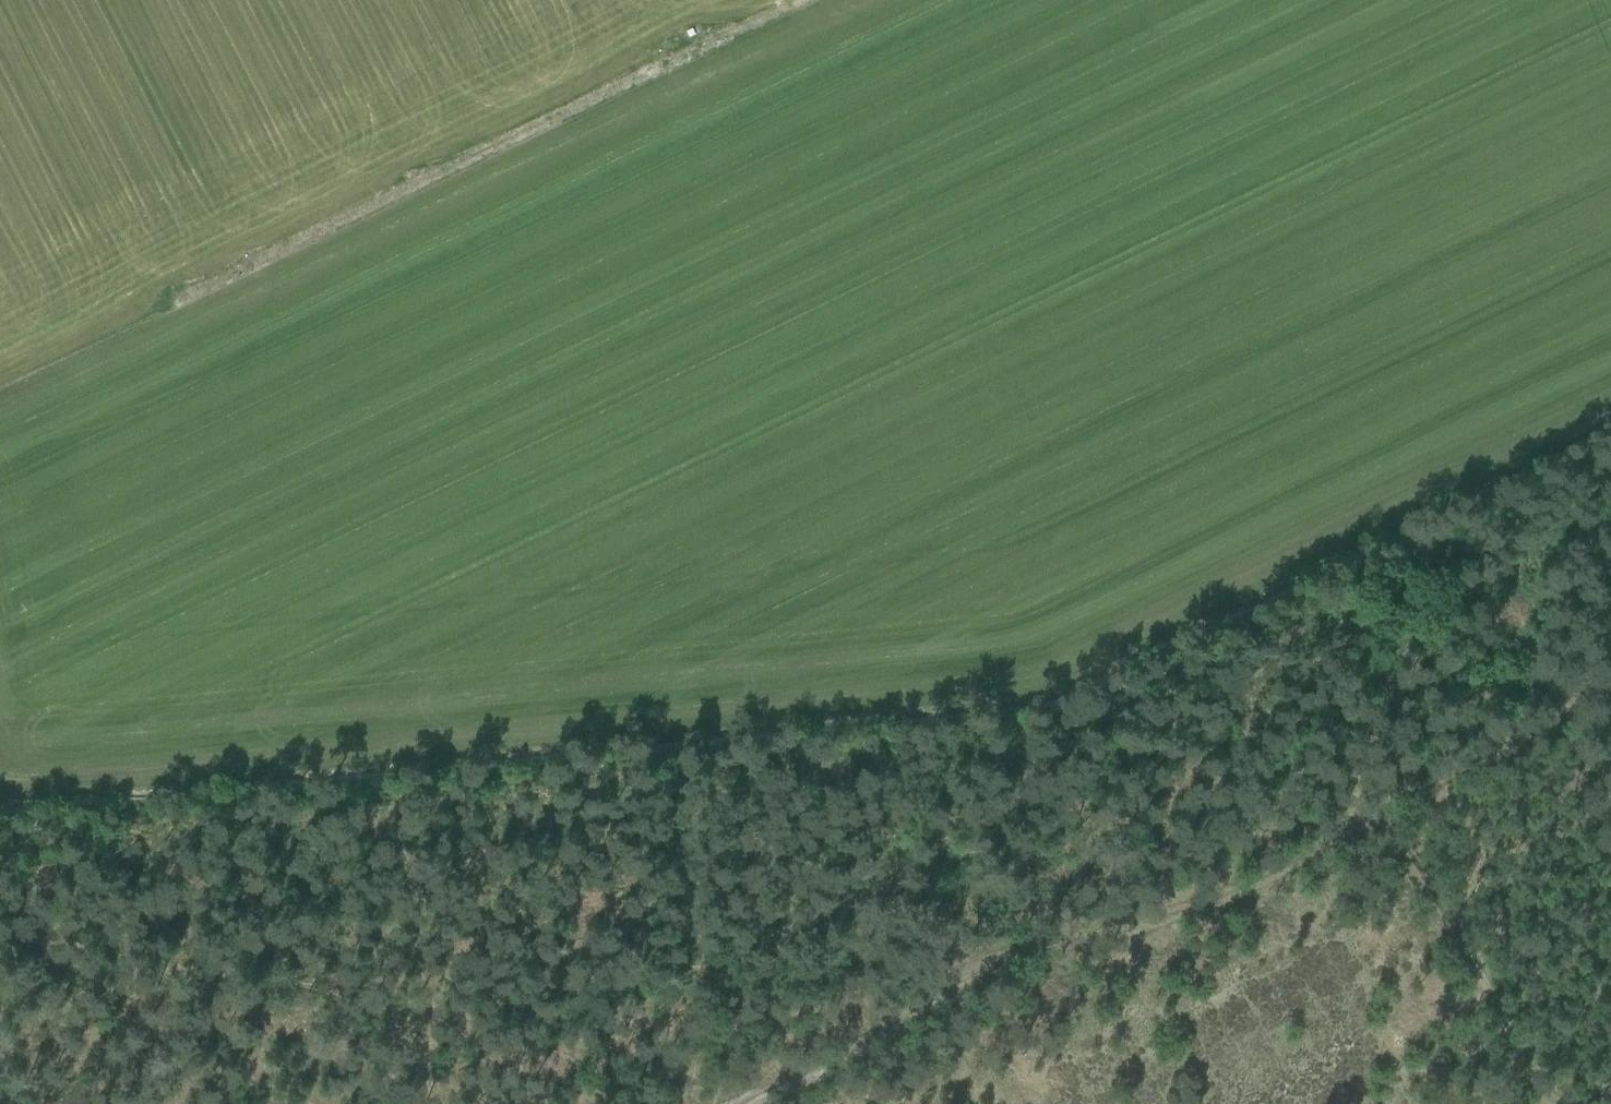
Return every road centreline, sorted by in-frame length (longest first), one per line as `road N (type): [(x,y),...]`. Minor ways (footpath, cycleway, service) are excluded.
road 1 (track): [(760,1103),(875,1050),(992,966),(1176,914),(1386,810)]

